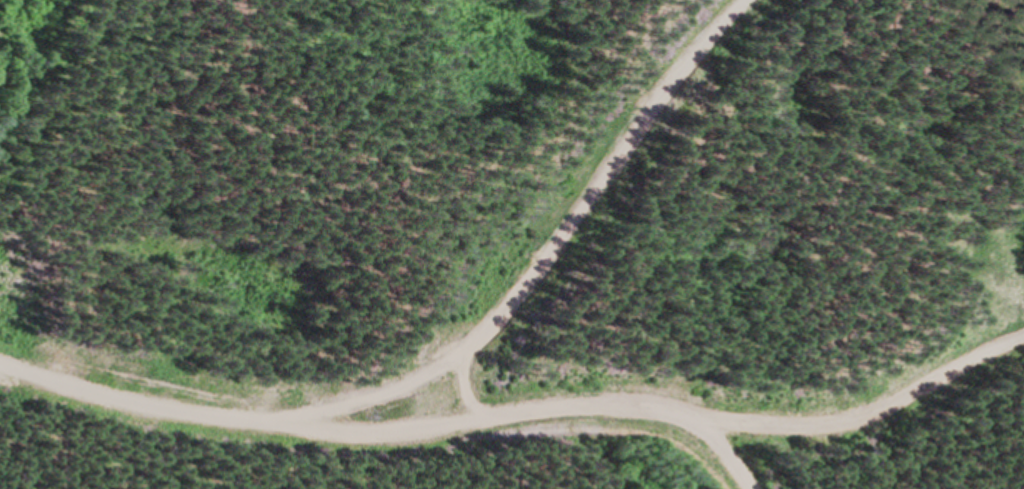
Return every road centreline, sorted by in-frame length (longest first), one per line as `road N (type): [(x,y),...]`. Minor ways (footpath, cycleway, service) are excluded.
road 1 (residential): [(0,362),(90,393),(265,426),(391,436),(608,404),(671,413),(702,431),(737,422),(870,423),(1023,343)]
road 2 (residential): [(746,0),(657,94),(535,274),(458,357),(389,390),(265,426)]

